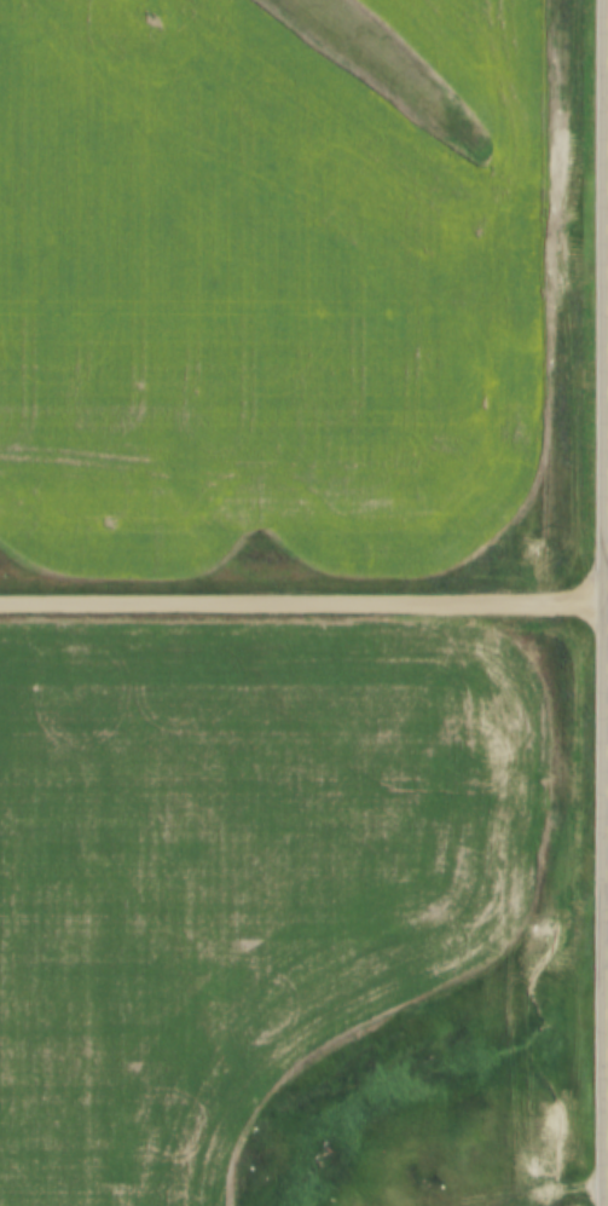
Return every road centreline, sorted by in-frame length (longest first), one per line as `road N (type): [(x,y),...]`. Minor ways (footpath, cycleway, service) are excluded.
road 1 (residential): [(0,603),(607,599)]

